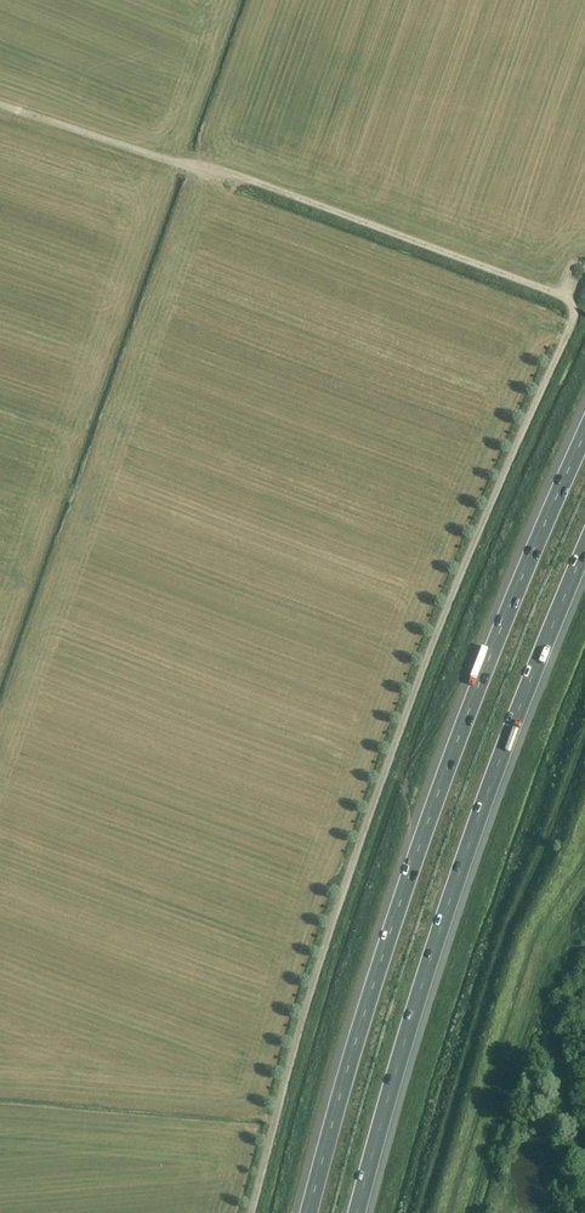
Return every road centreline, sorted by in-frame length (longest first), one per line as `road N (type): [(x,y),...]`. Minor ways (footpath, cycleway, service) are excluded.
road 1 (unclassified): [(250,1212),(379,788),(461,570),(574,318)]
road 2 (motorway): [(584,436),(434,806),(309,1212)]
road 3 (motorway): [(358,1212),(477,819),(584,548)]
road 4 (unclassified): [(0,103),(252,181),(566,296),(574,318)]

